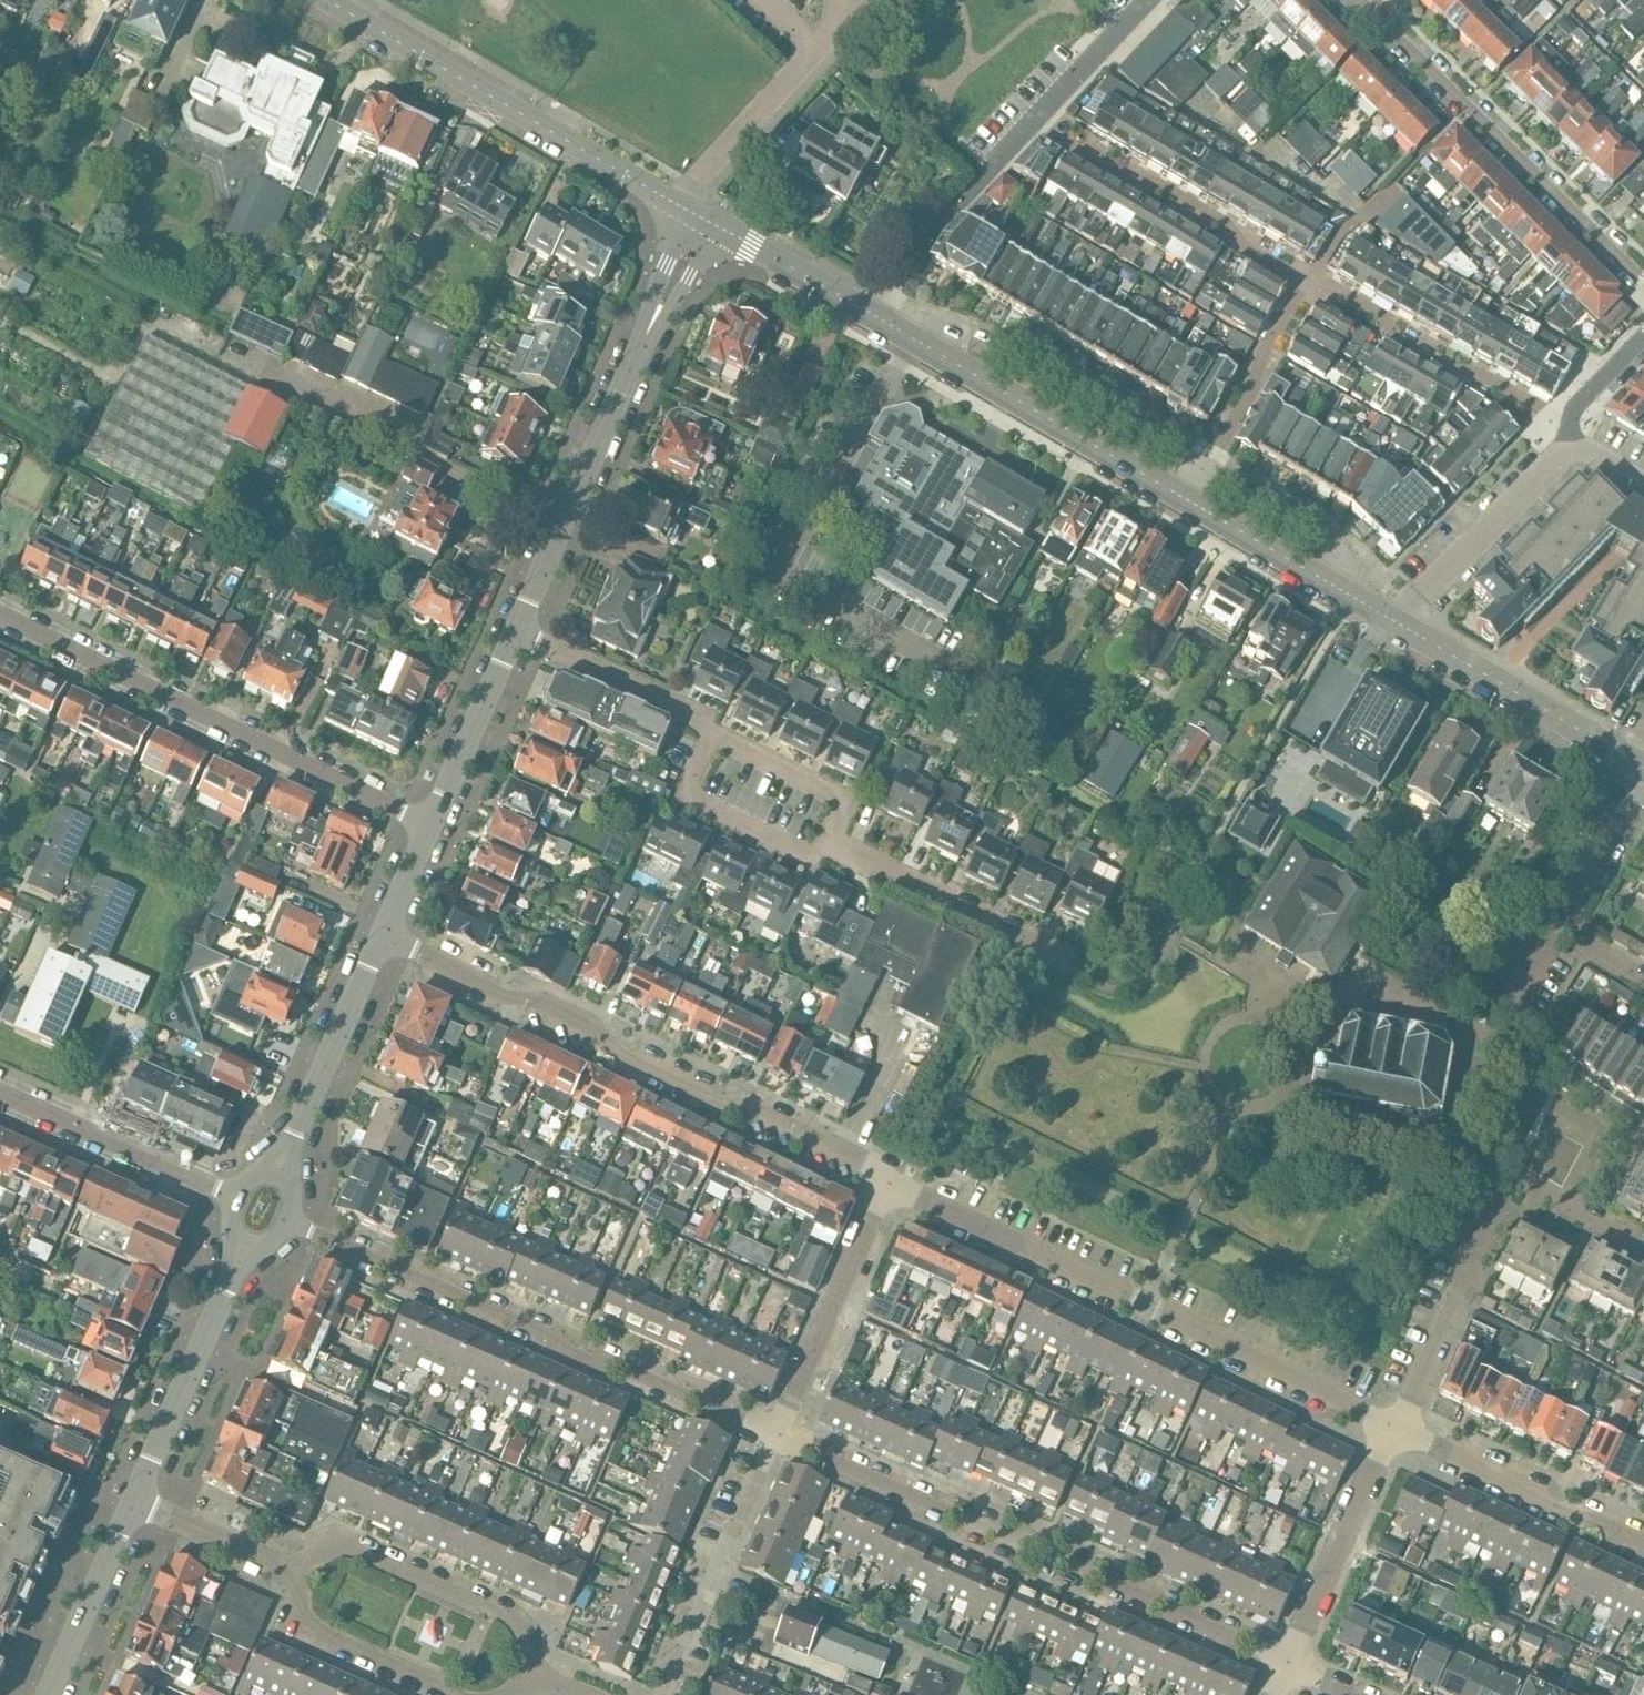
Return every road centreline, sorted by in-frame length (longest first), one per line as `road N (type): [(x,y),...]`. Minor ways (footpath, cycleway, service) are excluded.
road 1 (residential): [(776,1433),(1289,1661)]
road 2 (residential): [(889,1182),(385,936)]
road 3 (residential): [(1393,1426),(889,1182)]
road 4 (residential): [(286,1223),(776,1433)]
road 5 (residential): [(0,617),(428,824)]
road 6 (tertiary): [(690,211),(326,0)]
road 7 (residential): [(1643,282),(1361,0)]
road 8 (tertiary): [(647,334),(514,634)]
road 9 (residential): [(1308,284),(1243,248),(1218,218),(1159,184),(1127,176),(1034,120)]
road 10 (residential): [(1197,469),(1008,356),(955,339),(915,340)]
road 11 (tertiary): [(1182,496),(915,340)]
road 12 (residential): [(1569,438),(1490,380),(1449,369),(1402,341),(1378,313),(1308,284)]
road 13 (residential): [(285,1573),(345,1550),(507,1619),(531,1675)]
road 14 (tertiary): [(246,1244),(128,1507)]
road 15 (residential): [(668,1694),(776,1433)]
road 16 (residential): [(1643,1246),(1510,1178),(1453,1298)]
road 17 (tertiary): [(1643,766),(1400,624)]
road 18 (residential): [(1643,1547),(1393,1426)]
road 19 (residential): [(1068,965),(823,838)]
road 20 (residential): [(776,1433),(889,1182)]
road 21 (tertiary): [(385,936),(277,1175)]
road 22 (residential): [(1289,1661),(1393,1426)]
road 23 (residential): [(234,1200),(0,1096)]
road 24 (residential): [(869,312),(1034,120)]
road 25 (residential): [(1400,624),(1569,438)]
road 26 (residential): [(285,1573),(310,1629),(466,1694)]
road 27 (residential): [(823,838),(814,855),(683,793),(709,736)]
road 28 (residential): [(709,736),(692,712),(514,634)]
road 29 (residential): [(1197,469),(1216,450),(1266,348),(1308,284)]
road 30 (tertiary): [(514,634),(428,824)]
road 31 (residential): [(1349,595),(1329,543),(1197,469)]
road 32 (tertiary): [(128,1507),(45,1694)]
road 33 (tertiary): [(1349,595),(1182,496)]
road 34 (residential): [(823,838),(840,801),(709,736)]
road 35 (tertiary): [(869,312),(719,227)]
road 36 (residential): [(128,1507),(285,1573)]
road 37 (residential): [(1034,120),(1148,0)]
road 38 (residential): [(1569,926),(1571,901),(1643,783)]
road 39 (residential): [(1393,1426),(1453,1298)]
road 40 (tertiary): [(690,211),(652,298),(647,334)]
road 41 (tertiary): [(647,334),(672,307),(719,227)]
road 42 (residential): [(1569,438),(1577,405),(1643,340)]

